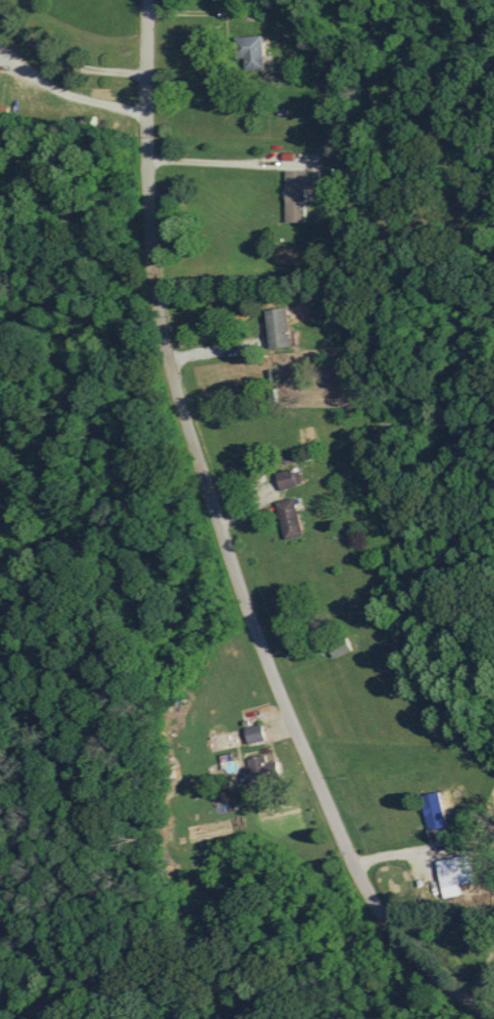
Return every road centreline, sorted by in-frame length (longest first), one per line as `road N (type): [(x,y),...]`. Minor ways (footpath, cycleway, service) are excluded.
road 1 (residential): [(493,1014),(396,934),(356,870),(296,729),(169,364),(148,256),(151,0)]

